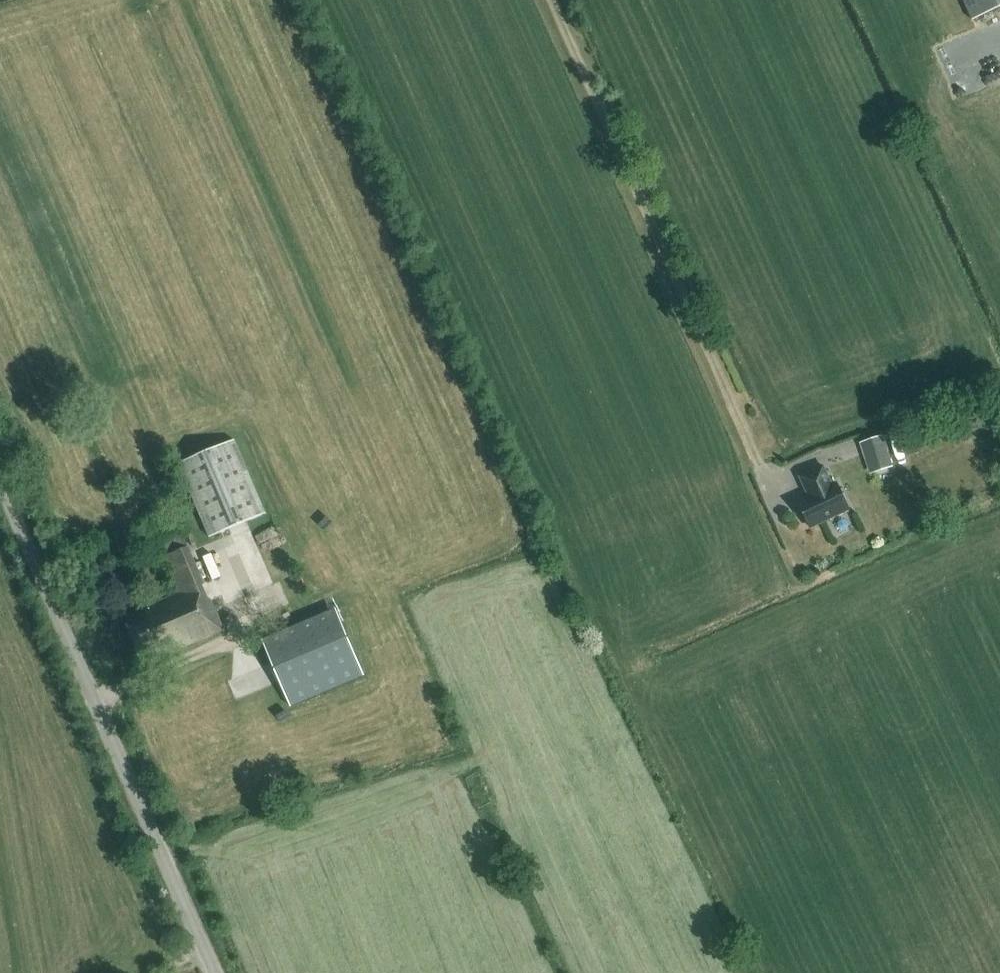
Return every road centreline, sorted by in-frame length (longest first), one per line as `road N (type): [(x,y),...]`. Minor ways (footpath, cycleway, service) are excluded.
road 1 (track): [(558,0),(774,484),(818,459)]
road 2 (unclassified): [(216,972),(0,476)]

